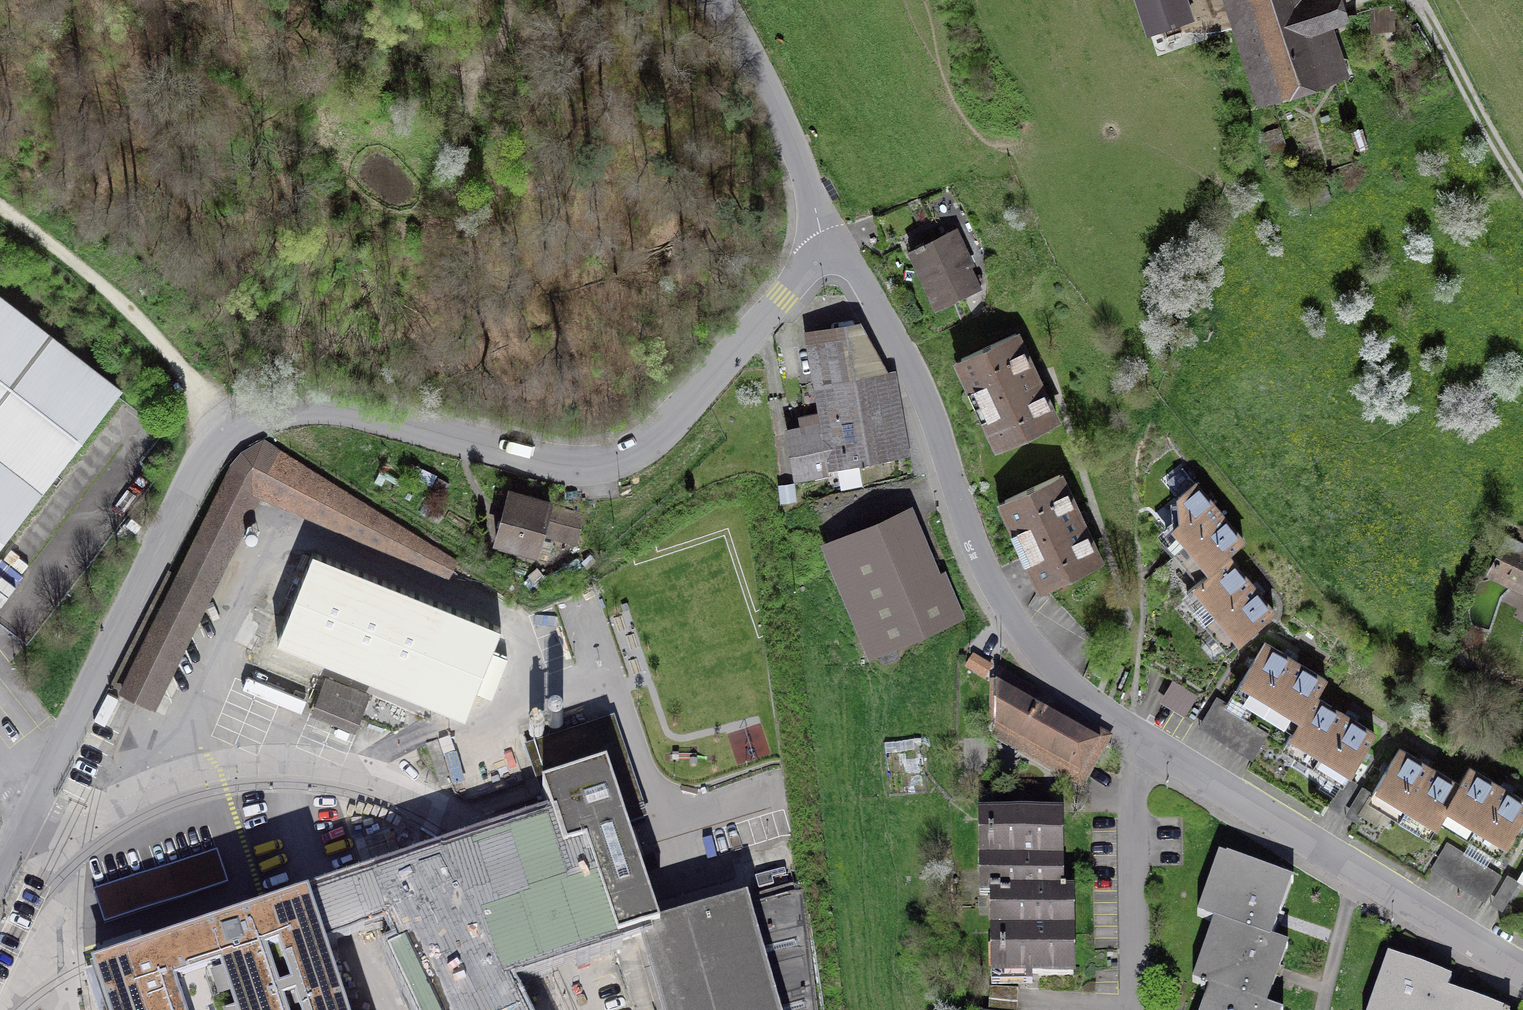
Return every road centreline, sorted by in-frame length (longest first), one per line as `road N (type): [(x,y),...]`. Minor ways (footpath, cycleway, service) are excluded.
road 1 (unclassified): [(826,252),(663,430),(613,462),(543,461),(334,407),(294,408),(234,432),(193,480),(0,872)]
road 2 (residential): [(826,252),(852,266),(902,350),(981,558),(1050,666),(1178,762),(1522,971)]
road 3 (track): [(234,432),(100,286),(0,207)]
road 4 (unclassified): [(720,0),(776,103),(826,252)]
road 5 (track): [(1419,0),(1522,186)]

